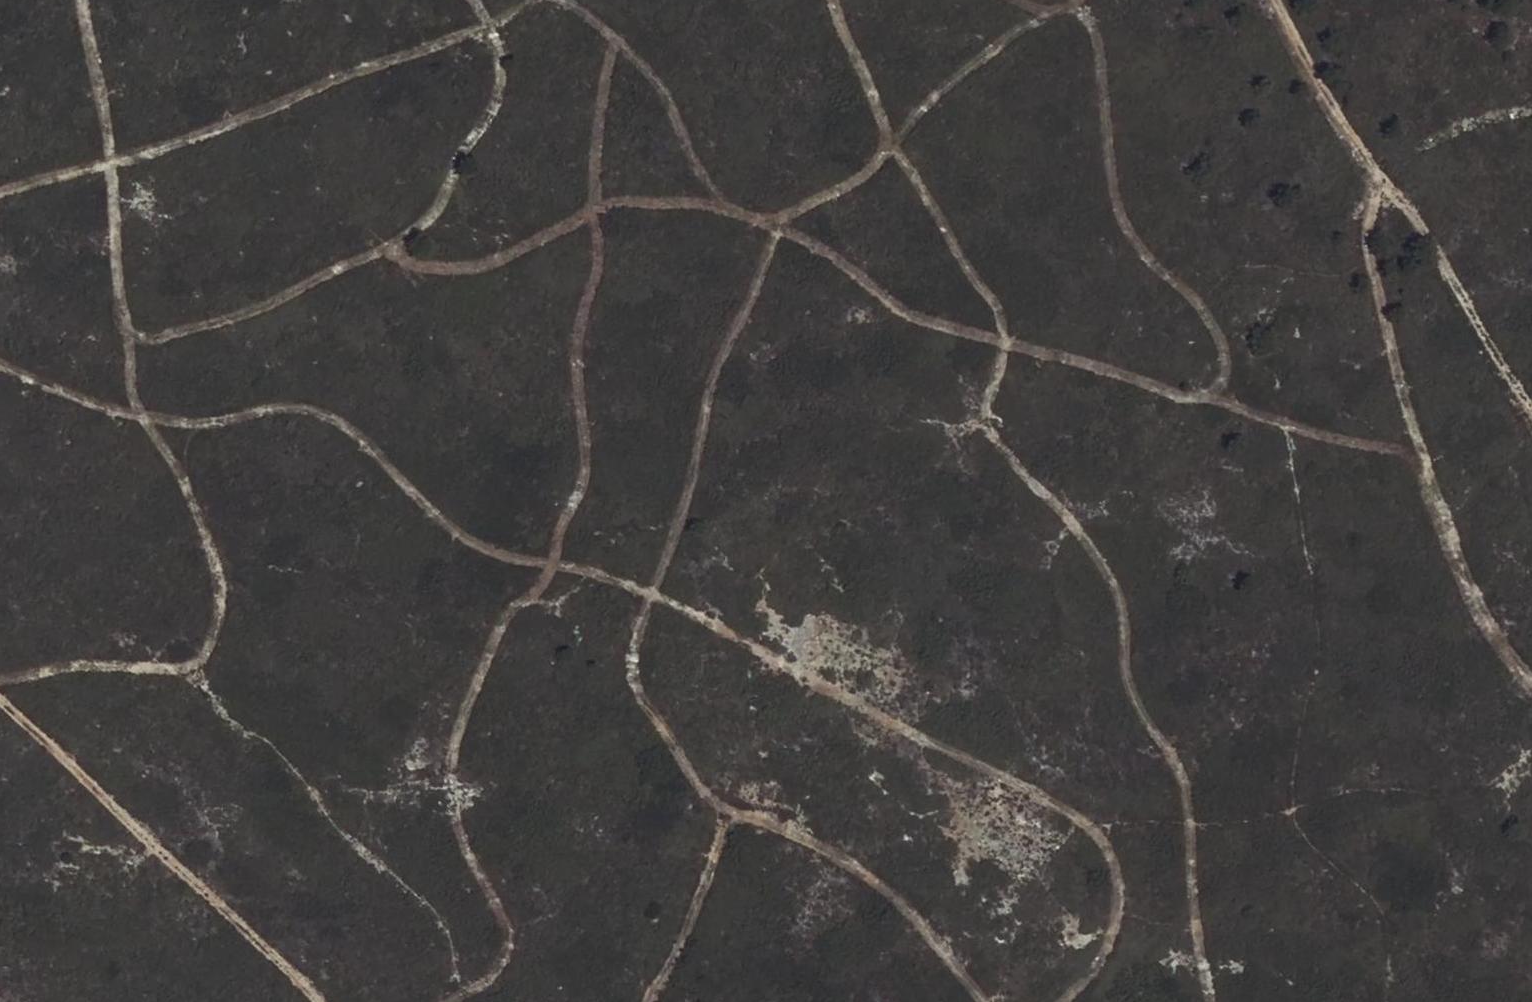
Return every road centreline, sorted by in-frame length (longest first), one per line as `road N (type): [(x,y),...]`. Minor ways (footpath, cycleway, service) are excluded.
road 1 (track): [(1279,0),(1384,175),(1424,213),(1531,406)]
road 2 (track): [(323,1001),(160,838),(0,694)]

